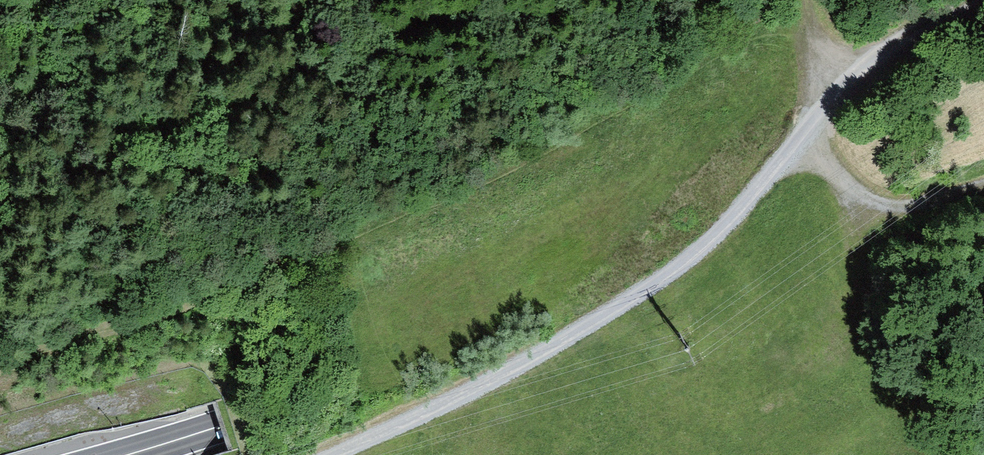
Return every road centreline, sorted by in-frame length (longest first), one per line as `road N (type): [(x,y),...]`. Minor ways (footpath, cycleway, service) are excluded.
road 1 (trunk): [(983,110),(725,232),(389,369),(125,454)]
road 2 (track): [(329,454),(499,381),(674,272),(806,128),(909,39),(981,0)]
road 3 (track): [(810,50),(780,39),(741,44),(478,188),(364,229)]
road 4 (track): [(983,193),(879,213),(856,199),(819,149),(805,0)]

